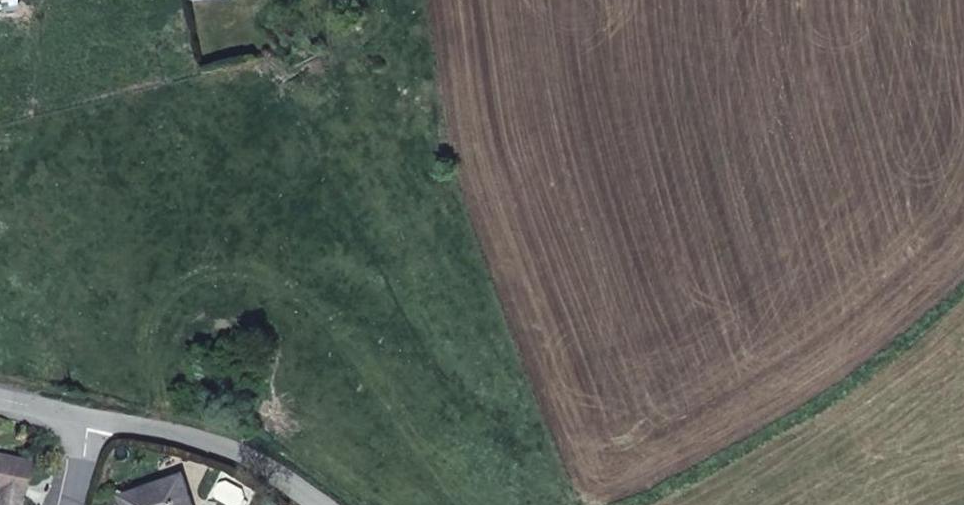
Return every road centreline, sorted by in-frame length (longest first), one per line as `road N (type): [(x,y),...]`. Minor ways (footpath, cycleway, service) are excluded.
road 1 (unclassified): [(311,504),(207,447),(98,422)]

